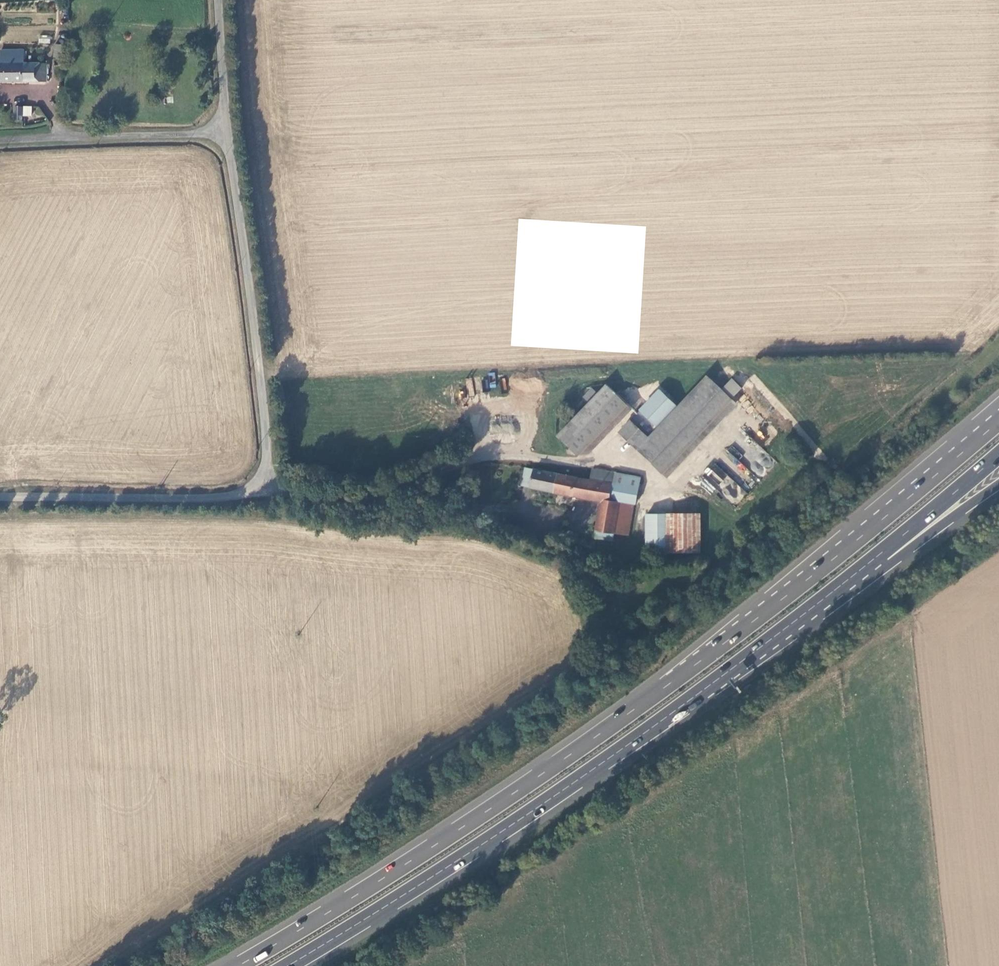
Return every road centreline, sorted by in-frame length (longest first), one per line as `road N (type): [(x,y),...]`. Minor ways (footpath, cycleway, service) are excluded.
road 1 (trunk): [(998,421),(690,668),(475,818),(237,965)]
road 2 (trunk): [(284,965),(590,773),(702,688)]
road 3 (trunk): [(702,688),(998,454)]
road 4 (unclassified): [(254,488),(265,454),(263,406),(226,130)]
road 5 (trunk): [(702,688),(998,483)]
road 6 (unclassified): [(254,488),(385,496),(484,454),(558,454)]
road 7 (unclassified): [(0,497),(214,497),(254,488)]
road 8 (unclassified): [(226,130),(0,140)]
road 9 (unclassified): [(226,130),(216,0)]

